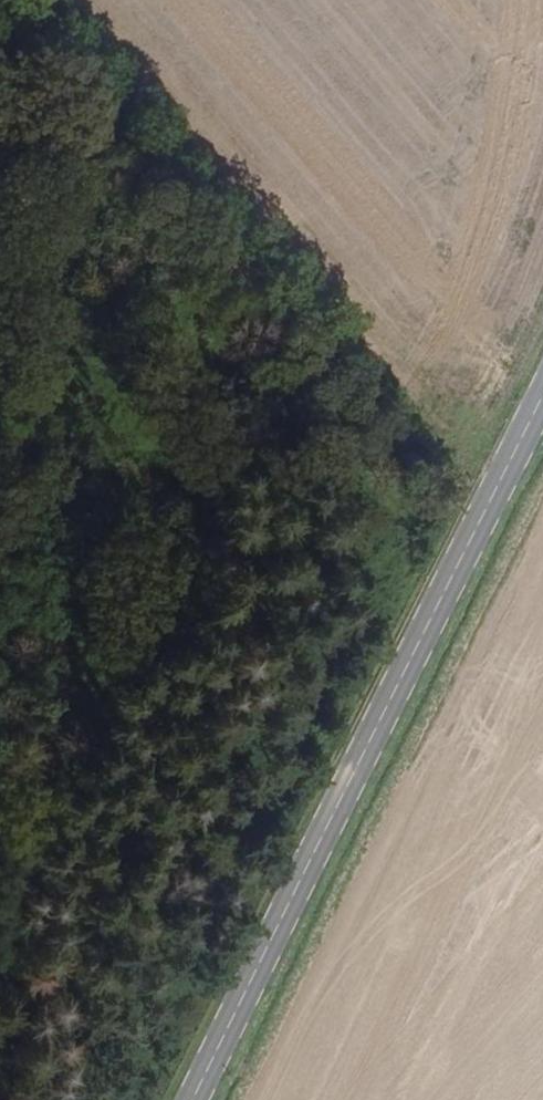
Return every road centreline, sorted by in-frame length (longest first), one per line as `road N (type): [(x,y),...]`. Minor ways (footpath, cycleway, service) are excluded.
road 1 (secondary): [(195,1099),(542,393)]

